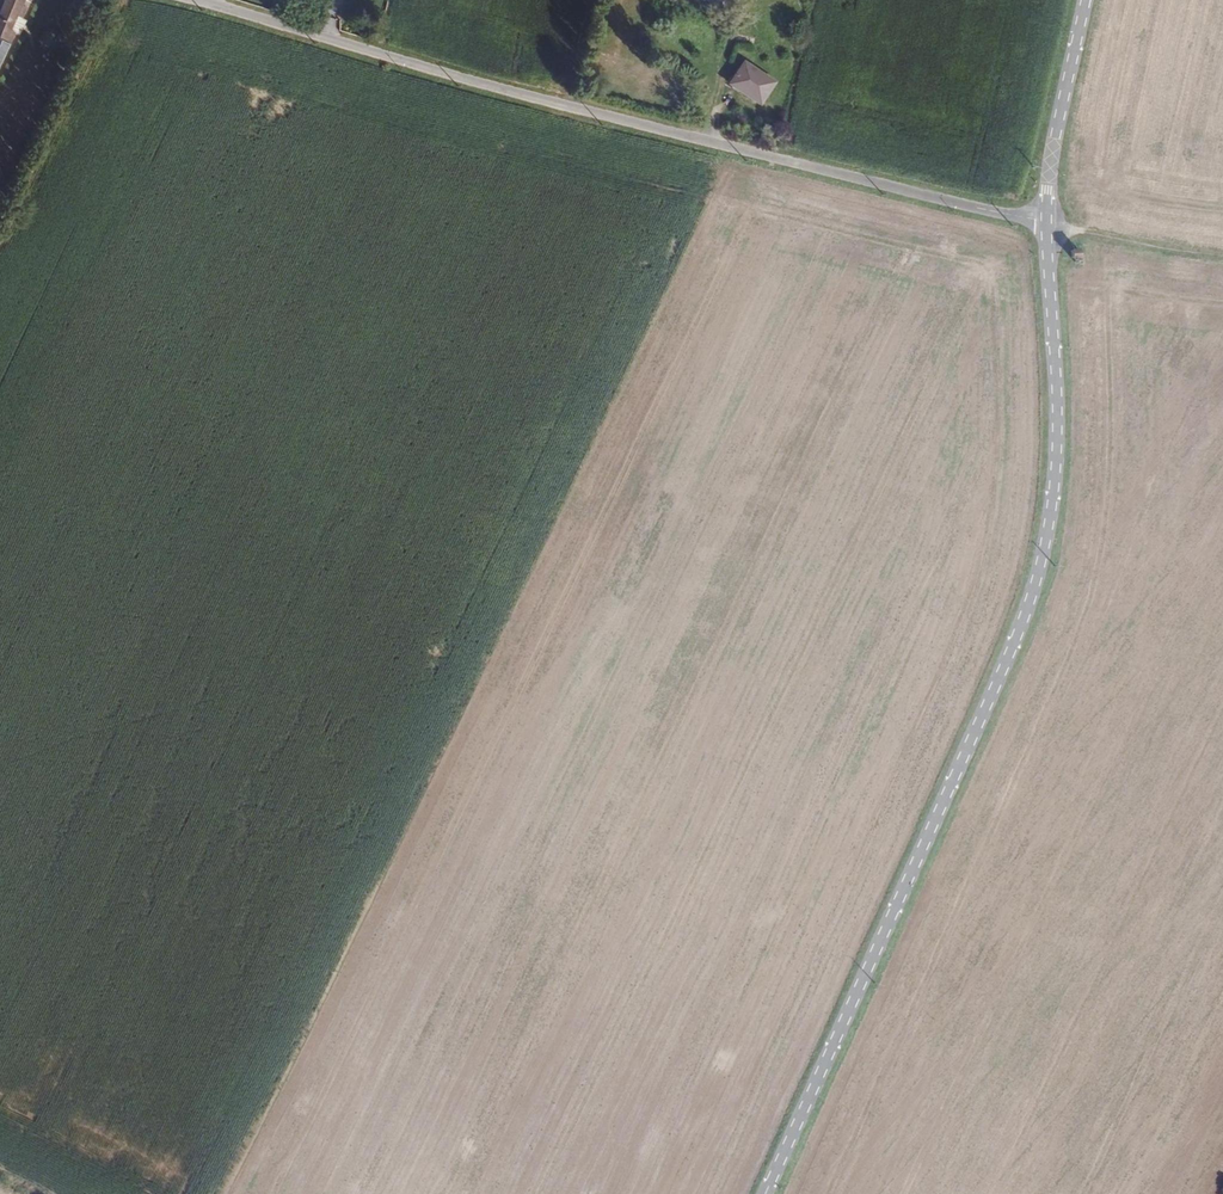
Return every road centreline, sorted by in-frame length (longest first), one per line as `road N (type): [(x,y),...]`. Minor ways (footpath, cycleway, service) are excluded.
road 1 (tertiary): [(1049,223),(1059,416),(1053,518),(1029,609),(768,1193)]
road 2 (unclassified): [(195,0),(494,86),(1049,223)]
road 3 (tertiary): [(1087,0),(1048,189),(1049,223)]
road 4 (track): [(1049,223),(1222,257)]

